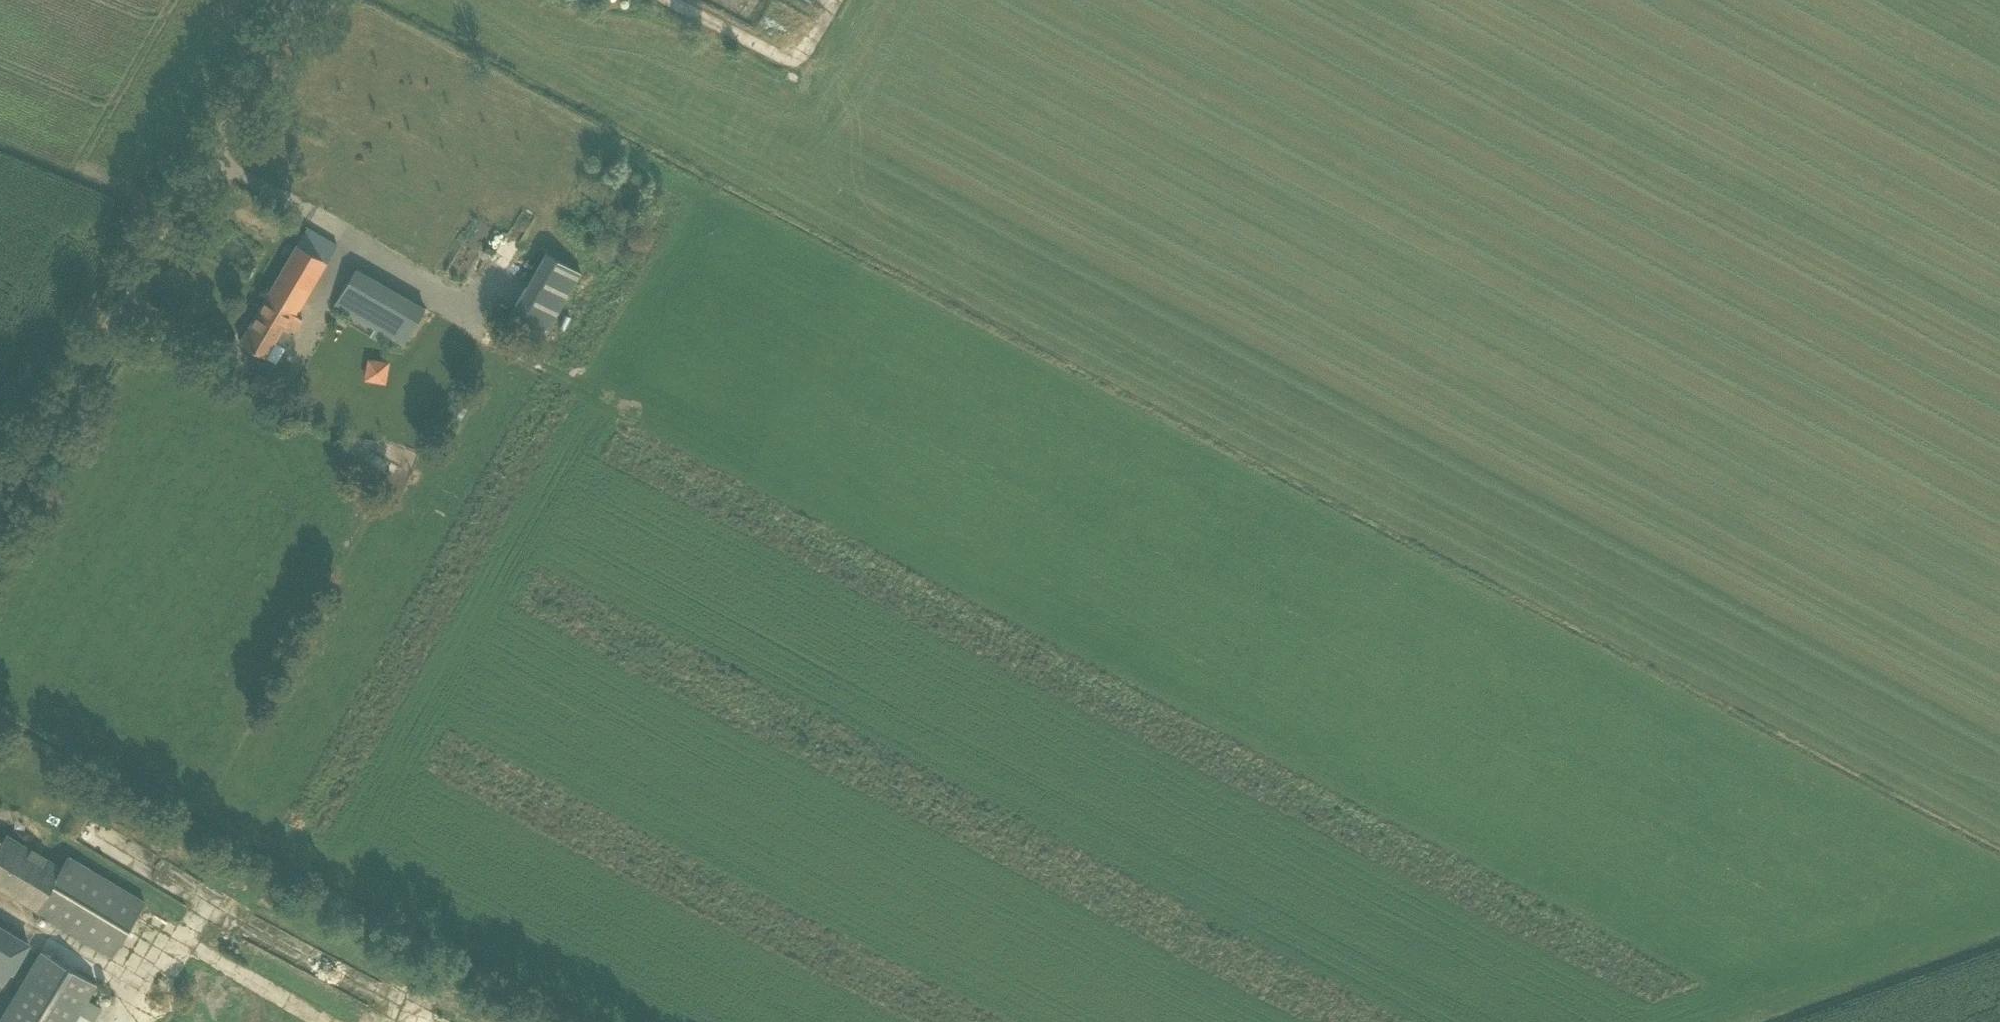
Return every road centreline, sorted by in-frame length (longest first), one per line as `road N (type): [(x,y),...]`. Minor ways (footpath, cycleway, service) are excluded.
road 1 (unclassified): [(0,528),(308,0)]

